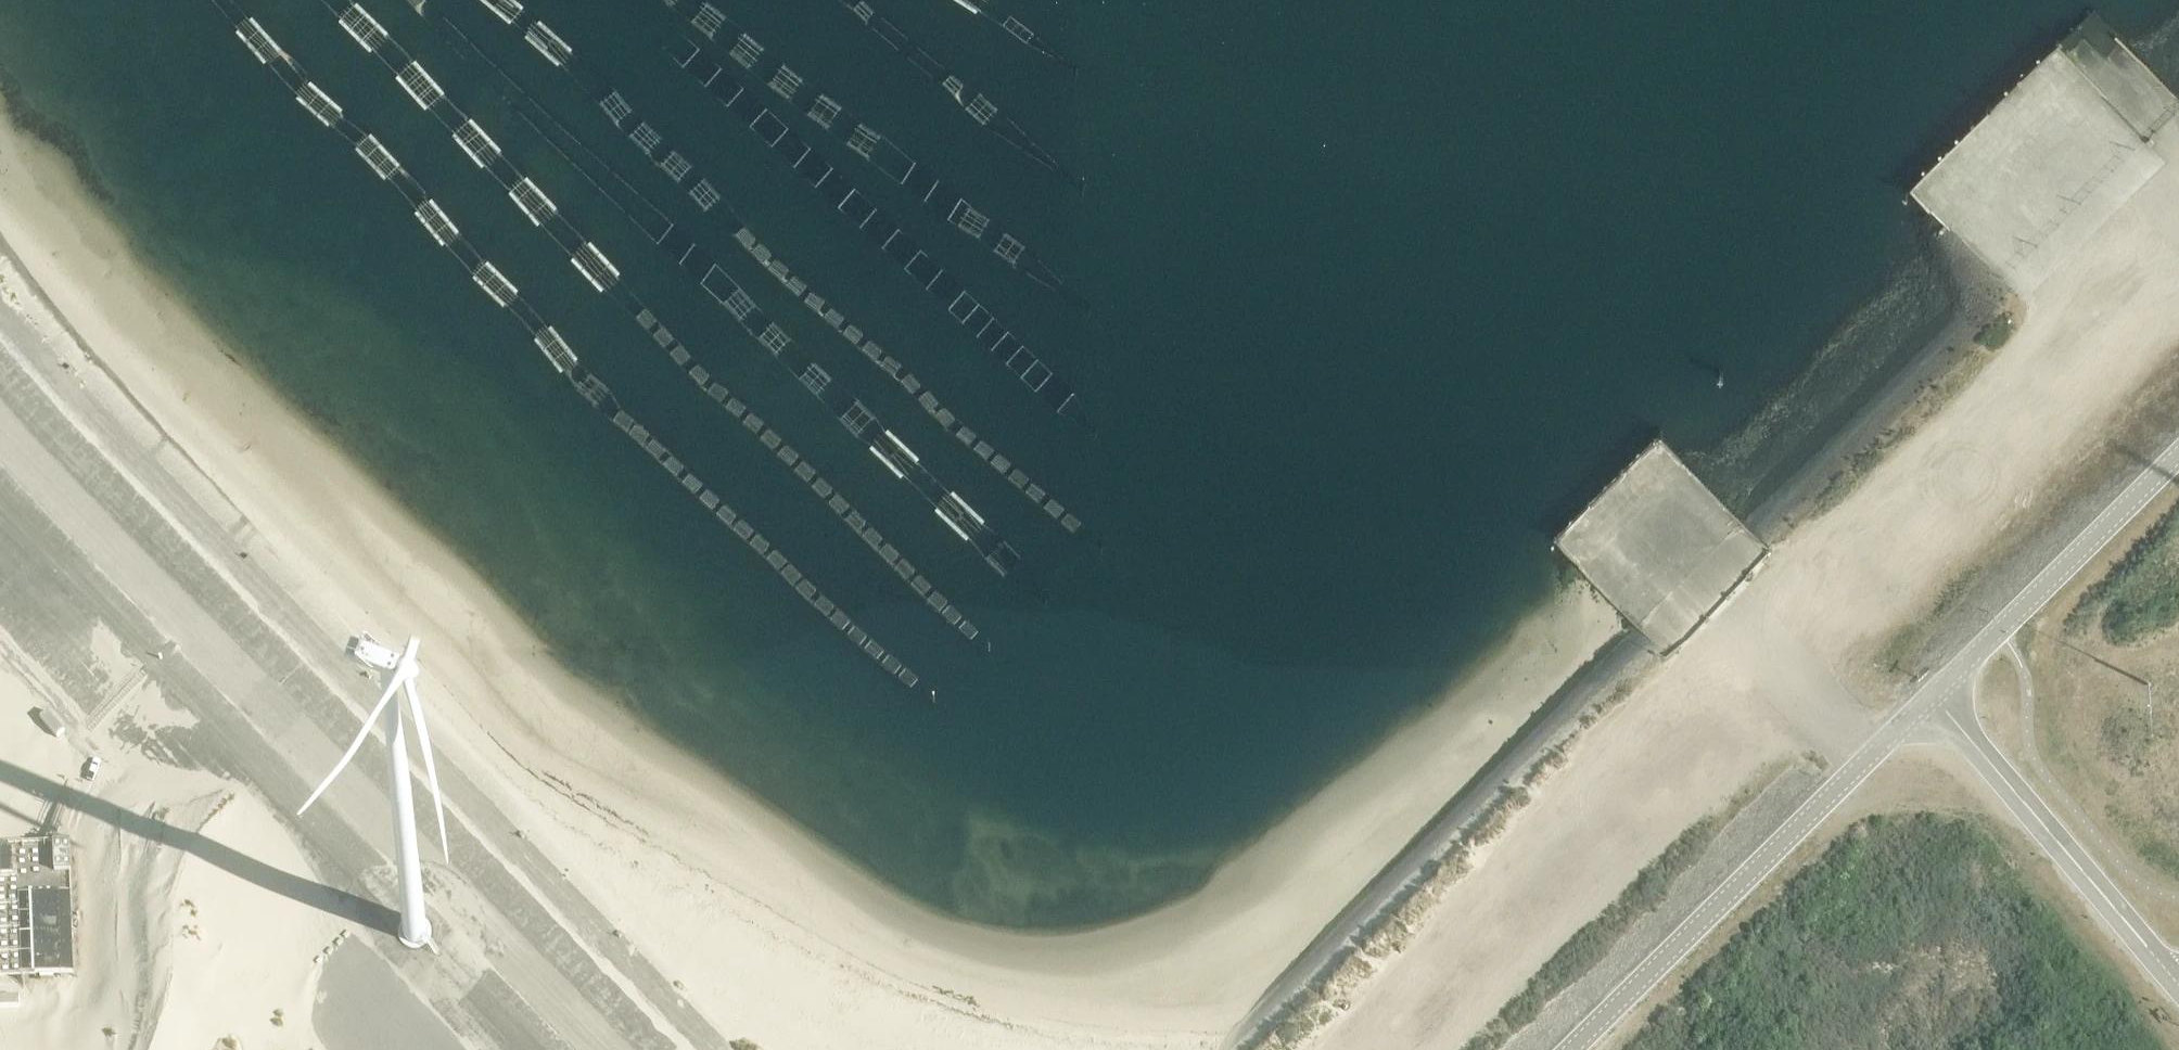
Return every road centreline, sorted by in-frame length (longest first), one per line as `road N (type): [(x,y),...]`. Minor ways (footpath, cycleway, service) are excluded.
road 1 (unclassified): [(1568,1049),(1933,696)]
road 2 (unclassified): [(2178,985),(1933,696)]
road 3 (unclassified): [(1933,696),(2178,454)]

